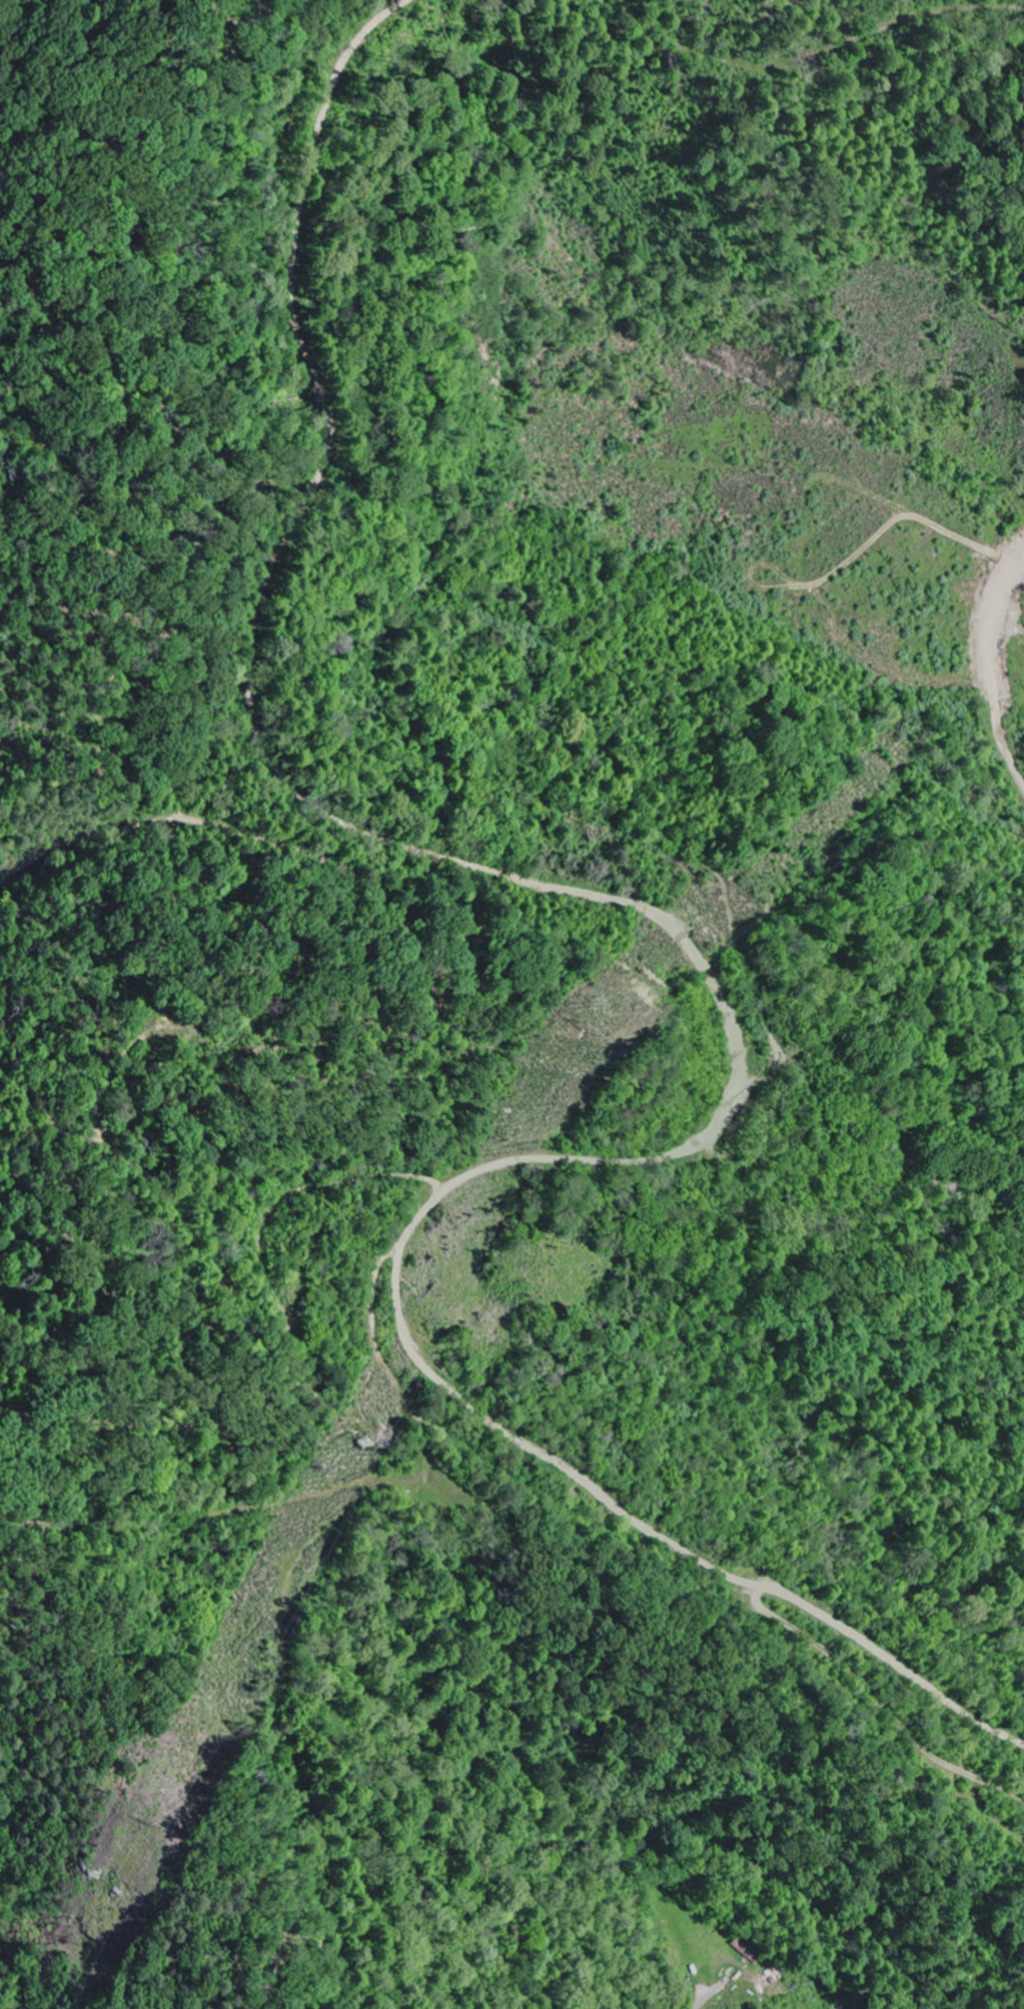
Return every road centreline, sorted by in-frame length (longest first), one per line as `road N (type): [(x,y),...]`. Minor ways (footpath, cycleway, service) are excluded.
road 1 (track): [(188,651),(239,459),(256,145),(268,91),(366,0)]
road 2 (track): [(275,835),(215,749),(188,651)]

